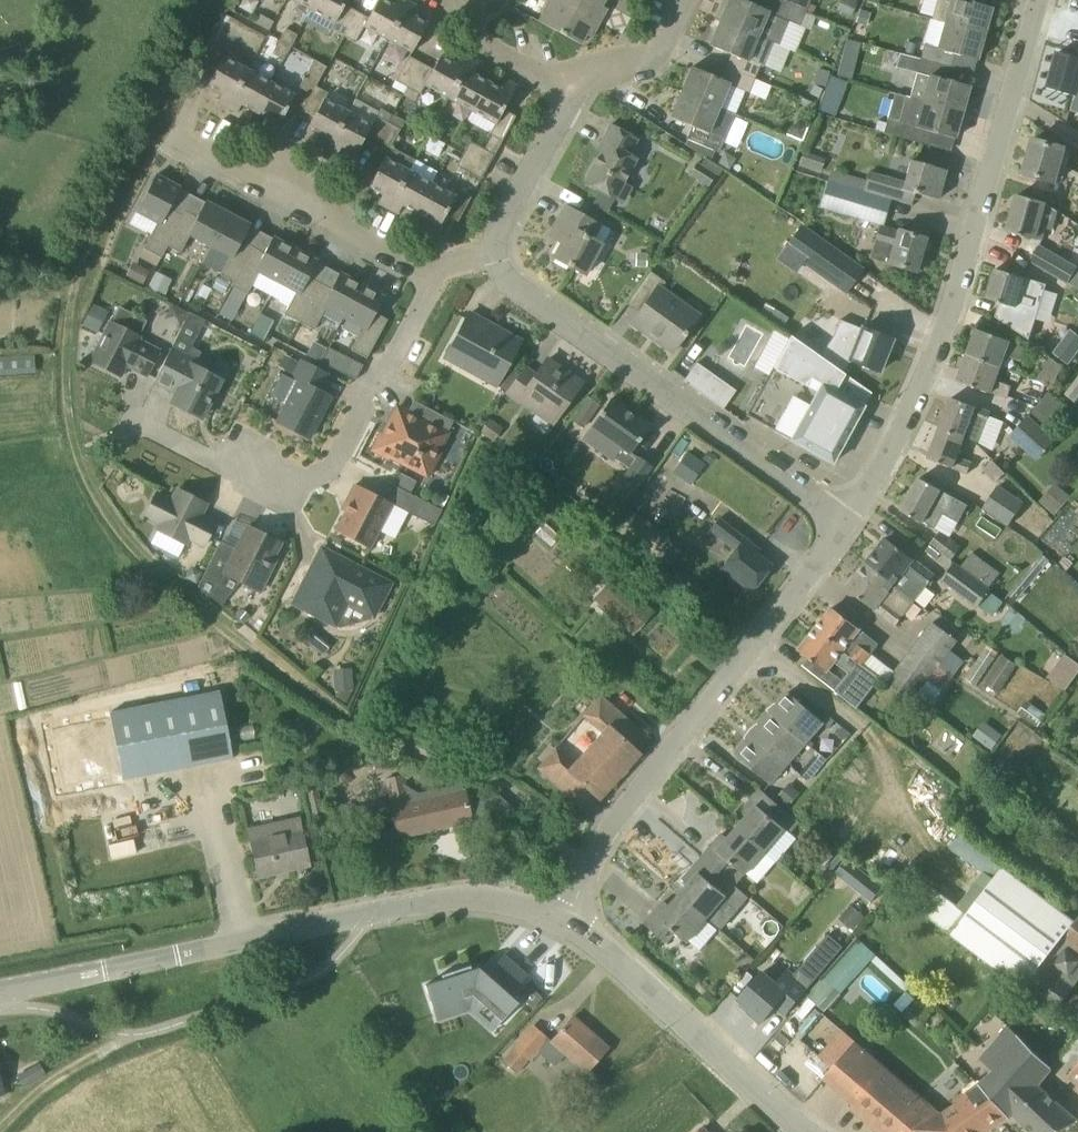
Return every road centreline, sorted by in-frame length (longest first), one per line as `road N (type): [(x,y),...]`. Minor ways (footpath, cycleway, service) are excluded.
road 1 (track): [(204,0),(86,259),(65,343),(66,407),(79,451),(123,530),(296,690),(352,727),(511,789),(586,872)]
road 2 (tertiary): [(0,990),(436,902),(505,903),(563,920)]
road 3 (unclassified): [(848,525),(899,441),(951,311),(1040,0)]
road 4 (unclassified): [(563,920),(622,809),(848,525)]
road 5 (residential): [(848,525),(514,286),(493,258)]
road 6 (residential): [(137,422),(273,492),(332,470),(436,277)]
road 7 (tertiary): [(803,1131),(563,920)]
road 8 (residential): [(436,277),(173,138)]
road 9 (residential): [(493,258),(498,227),(576,82)]
road 10 (track): [(864,729),(930,850),(964,889)]
road 11 (track): [(0,1131),(44,1090),(130,1036)]
road 12 (residential): [(576,82),(546,78),(484,46),(461,0)]
road 13 (residential): [(576,82),(661,53),(690,0)]

